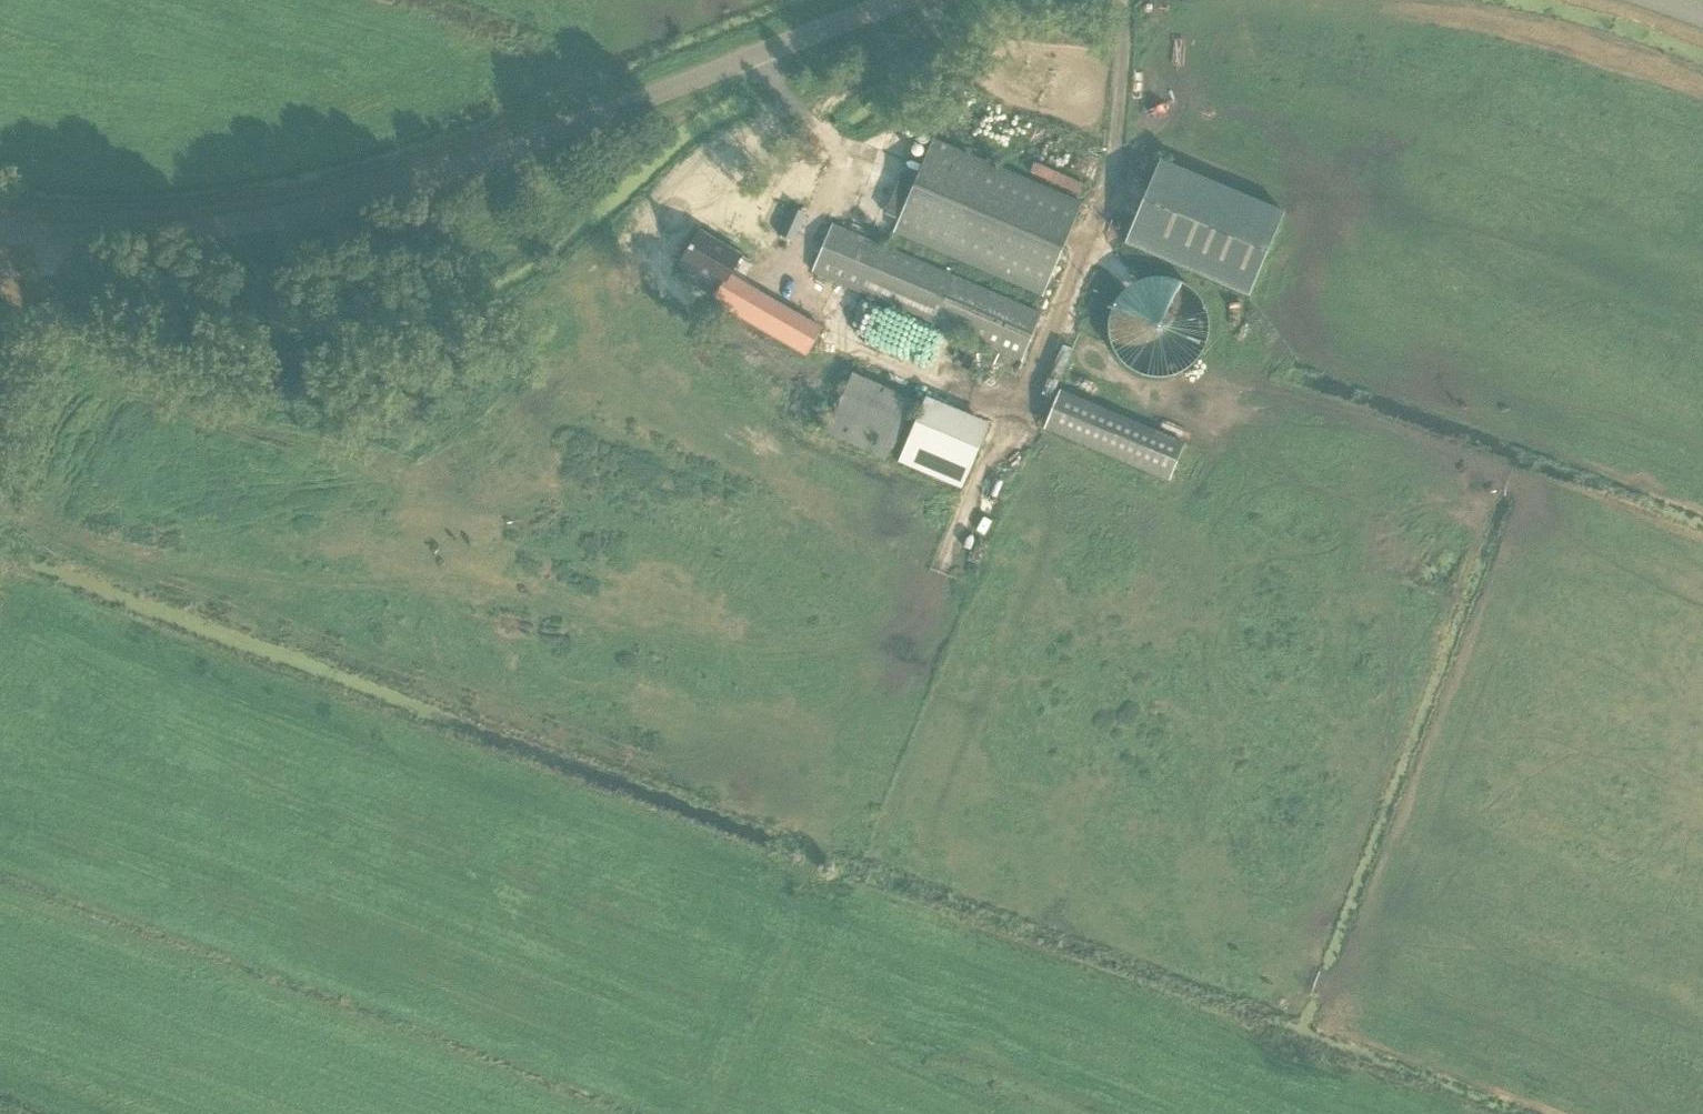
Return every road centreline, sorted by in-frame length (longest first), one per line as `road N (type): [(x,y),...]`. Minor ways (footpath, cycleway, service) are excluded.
road 1 (tertiary): [(909,0),(356,200),(211,227),(0,232)]
road 2 (track): [(500,318),(403,355),(301,362),(229,353),(51,294)]
road 3 (track): [(0,404),(51,294),(54,236)]

